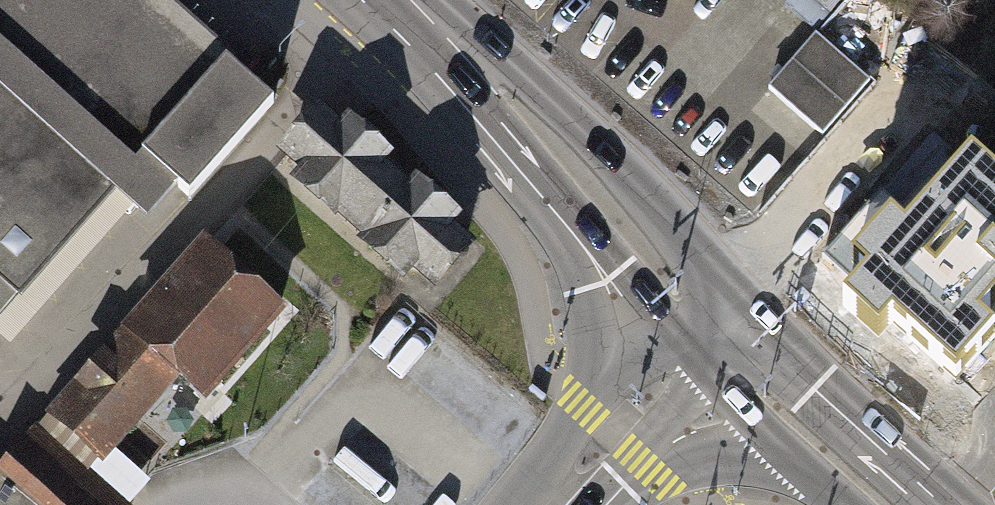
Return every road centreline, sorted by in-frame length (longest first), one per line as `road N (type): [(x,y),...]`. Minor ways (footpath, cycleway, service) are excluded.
road 1 (secondary): [(390,0),(501,97),(715,325)]
road 2 (secondary): [(715,325),(909,504)]
road 3 (residential): [(715,325),(566,504)]

